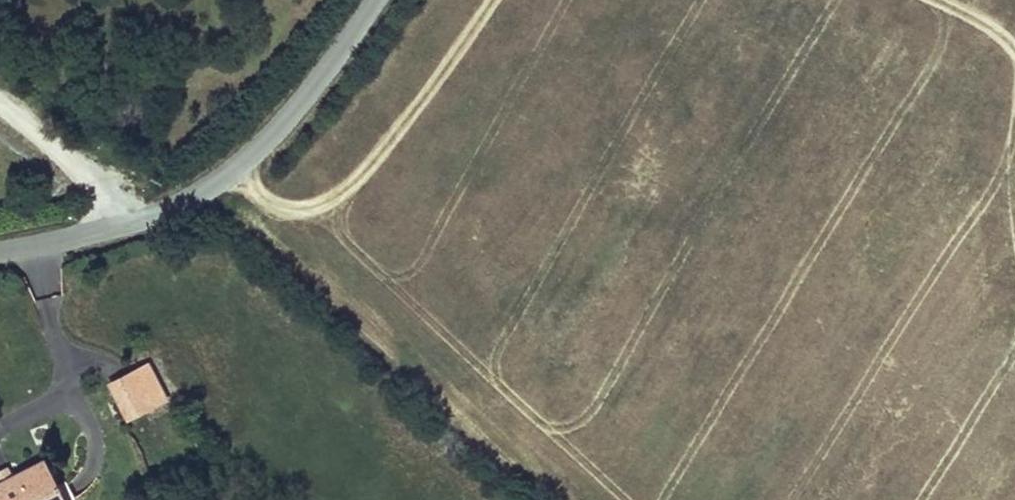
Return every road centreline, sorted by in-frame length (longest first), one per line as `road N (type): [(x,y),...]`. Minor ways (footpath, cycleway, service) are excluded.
road 1 (residential): [(0,247),(110,225),(202,182),(304,90),(369,0)]

